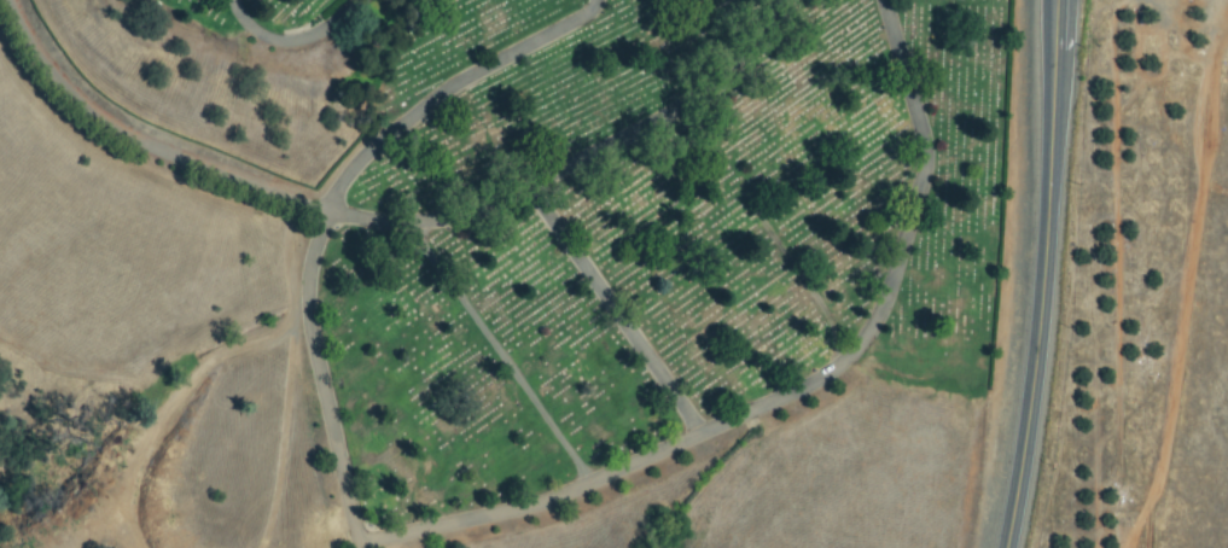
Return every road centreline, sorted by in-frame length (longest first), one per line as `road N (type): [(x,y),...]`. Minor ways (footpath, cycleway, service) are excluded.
road 1 (secondary): [(1005,547),(1041,293),(1053,0)]

